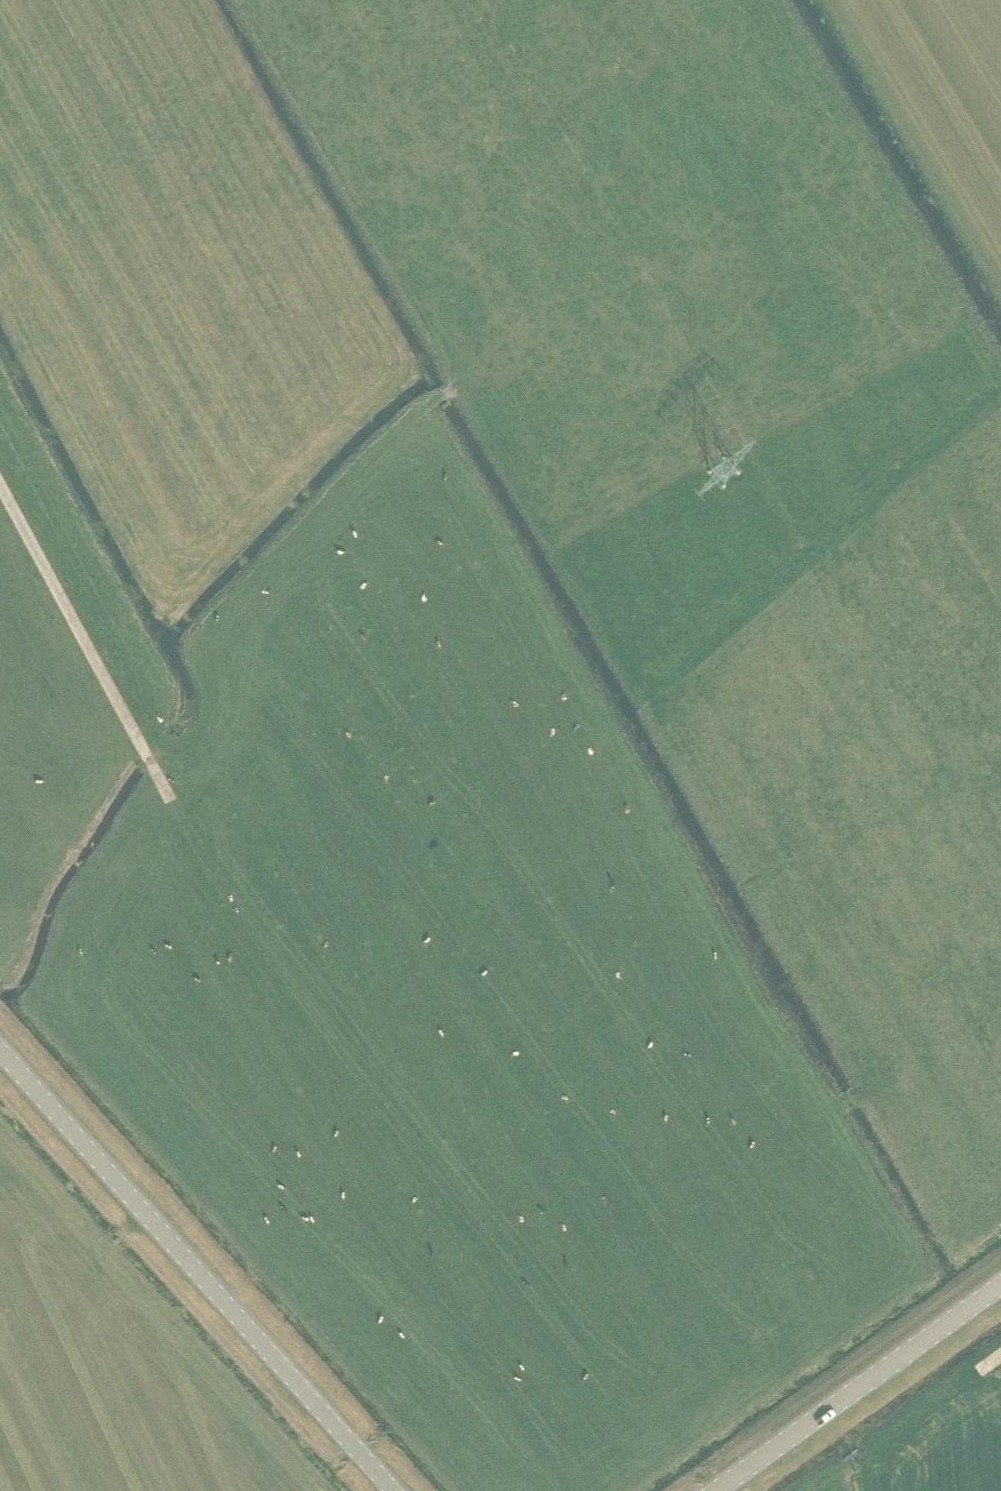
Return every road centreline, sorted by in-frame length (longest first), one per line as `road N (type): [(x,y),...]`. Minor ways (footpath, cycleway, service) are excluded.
road 1 (tertiary): [(395,1490),(0,1049)]
road 2 (track): [(172,801),(0,482)]
road 3 (secondary): [(716,1490),(1000,1286)]

